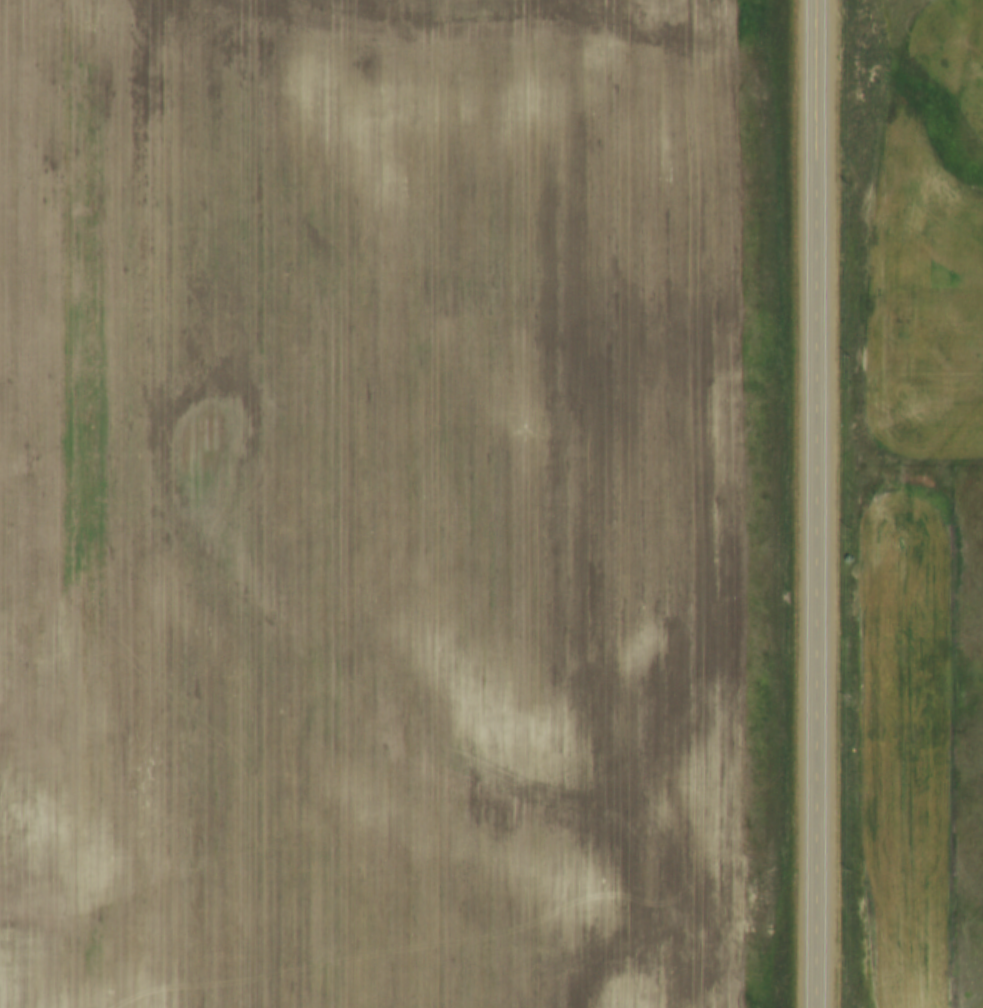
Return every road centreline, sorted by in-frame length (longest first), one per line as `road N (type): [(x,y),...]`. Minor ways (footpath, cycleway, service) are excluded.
road 1 (tertiary): [(818,1007),(816,0)]

